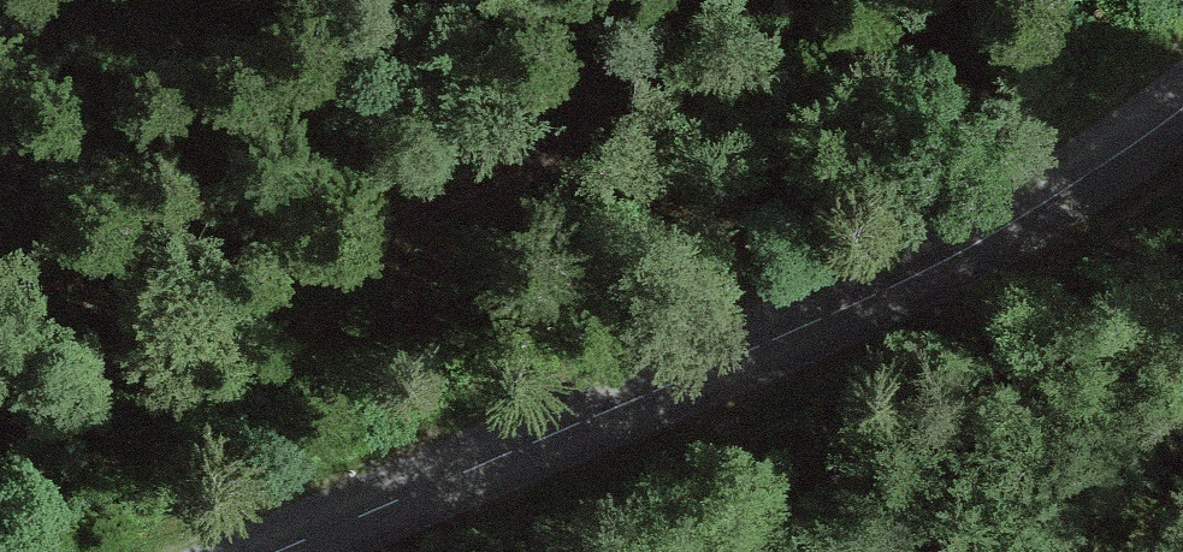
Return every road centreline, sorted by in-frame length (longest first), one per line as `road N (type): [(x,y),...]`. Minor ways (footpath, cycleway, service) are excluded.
road 1 (secondary): [(284,551),(1007,235),(1182,99)]
road 2 (track): [(807,0),(405,227),(0,419)]

